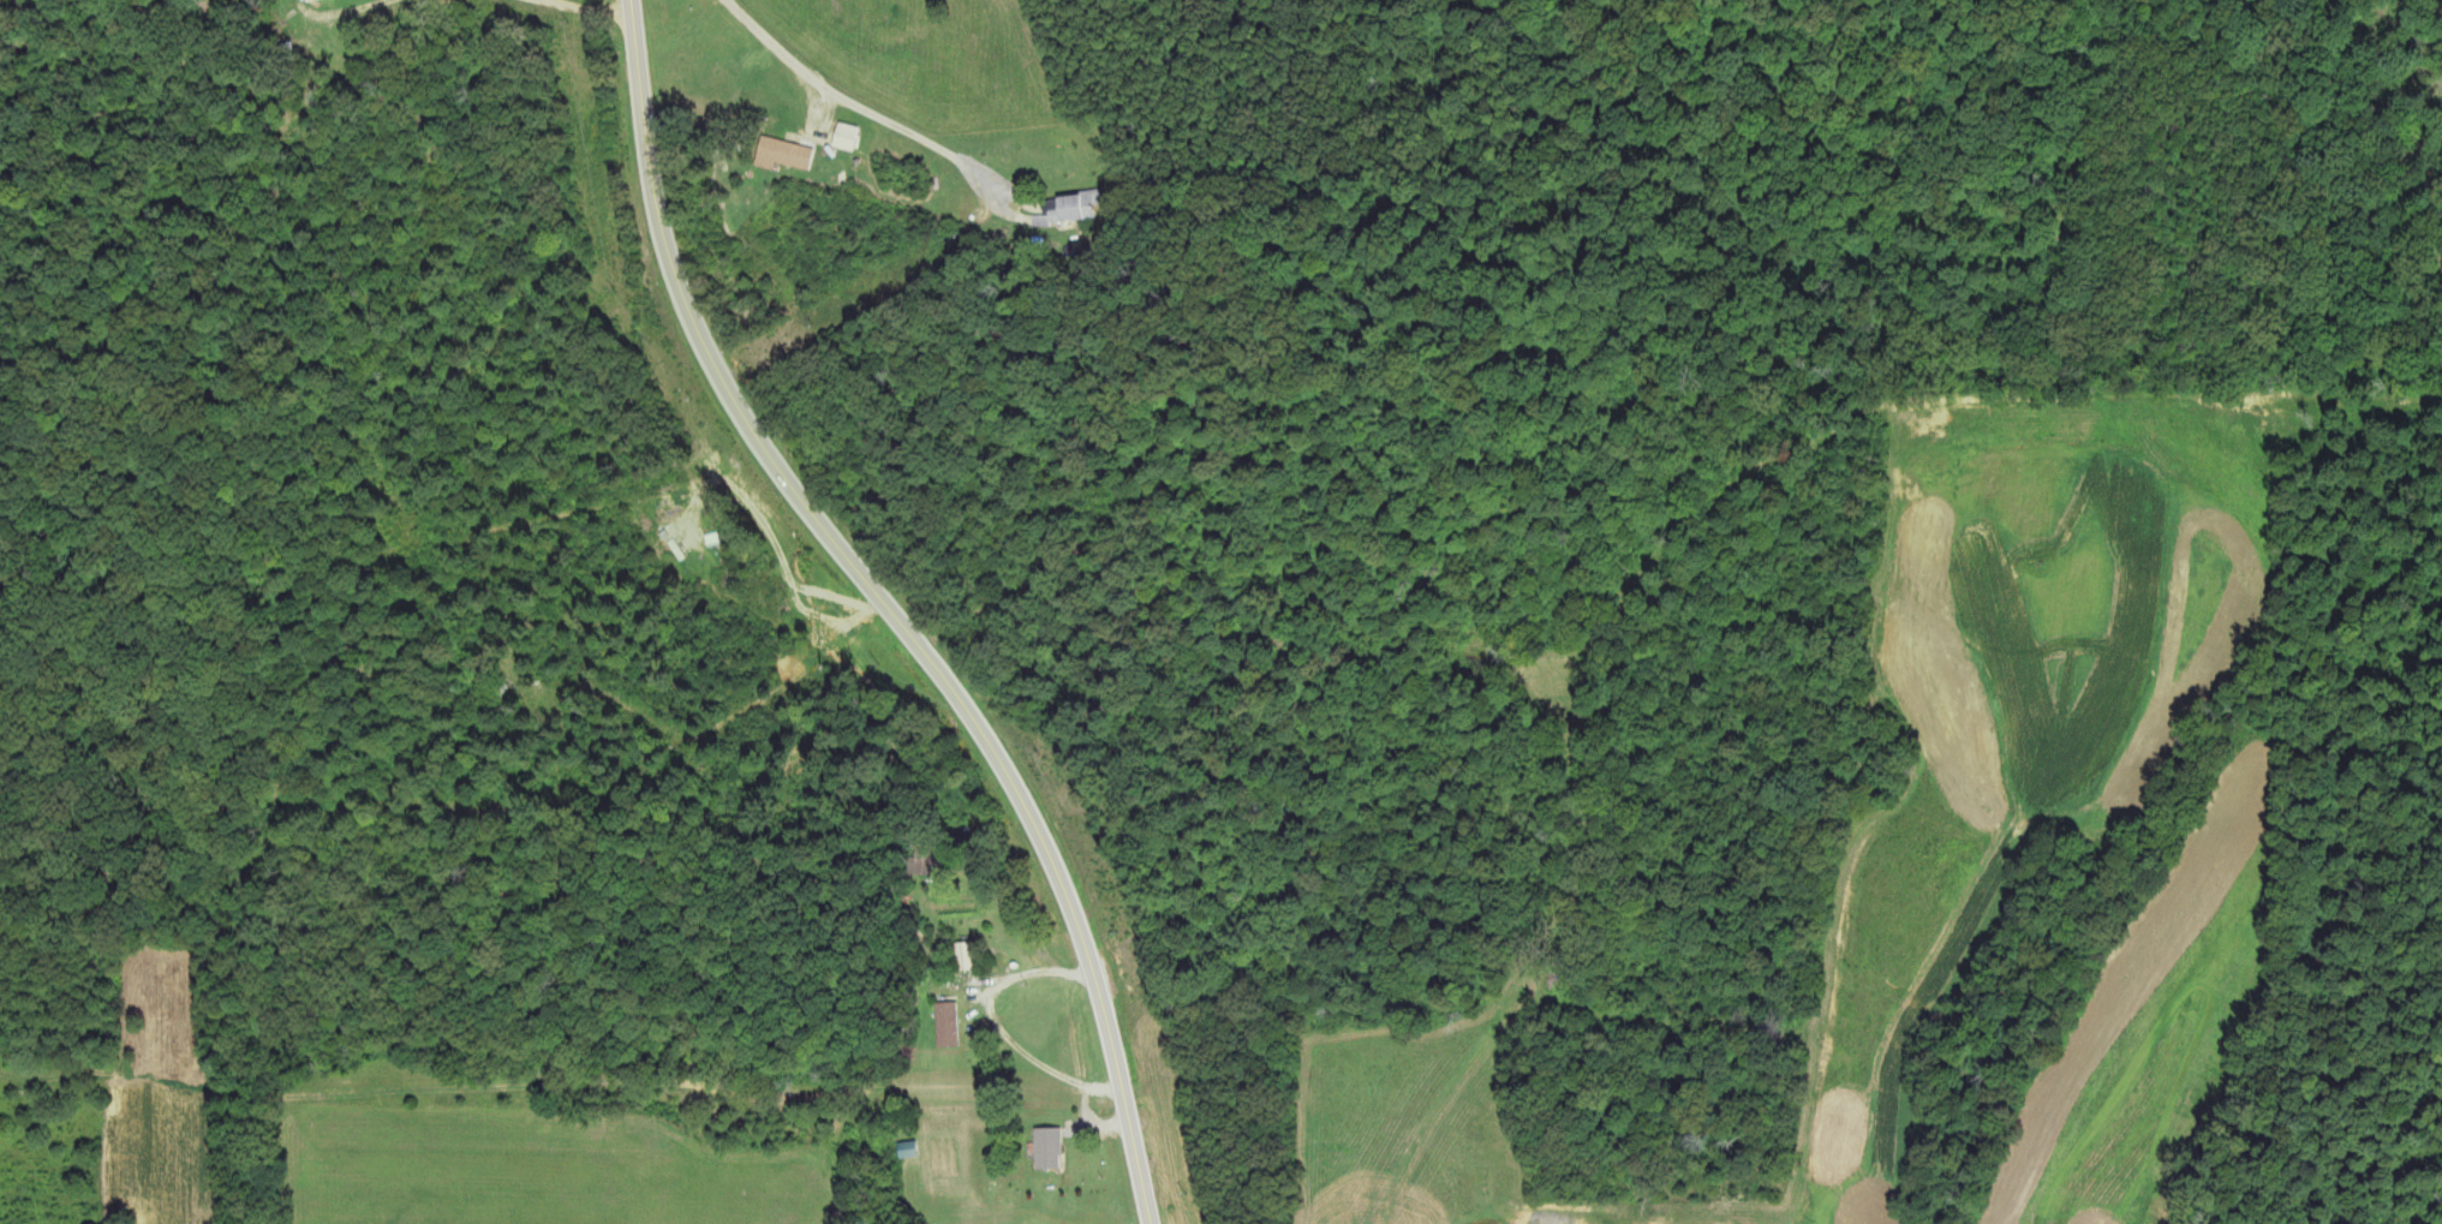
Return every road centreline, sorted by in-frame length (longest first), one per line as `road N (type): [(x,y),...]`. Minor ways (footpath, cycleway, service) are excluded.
road 1 (secondary): [(630,0),(637,130),(650,198),(704,345),(766,455),(937,669),(1010,775),(1045,843),(1094,973),(1150,1223)]

